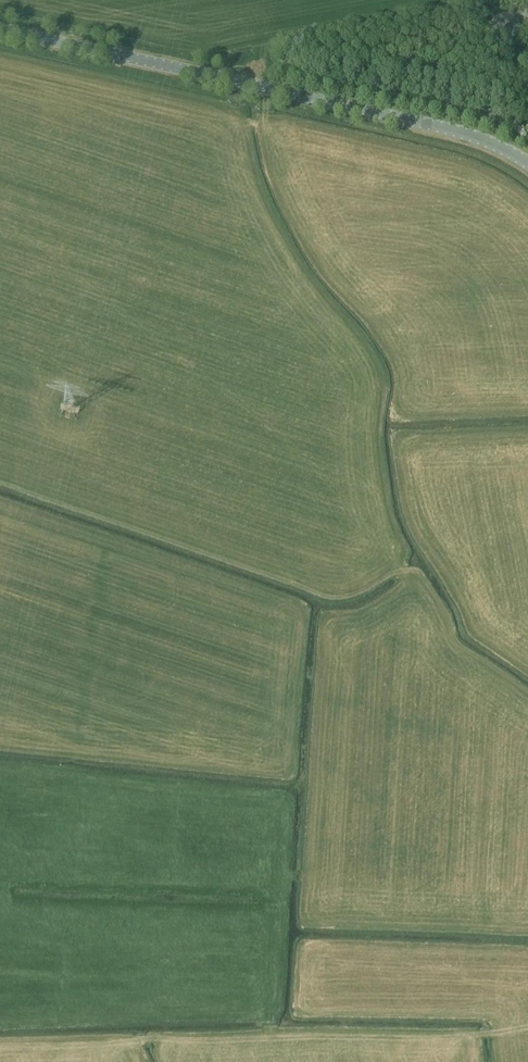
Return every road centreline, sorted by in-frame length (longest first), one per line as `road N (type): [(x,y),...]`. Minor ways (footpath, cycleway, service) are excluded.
road 1 (tertiary): [(527,165),(464,134),(0,30)]

